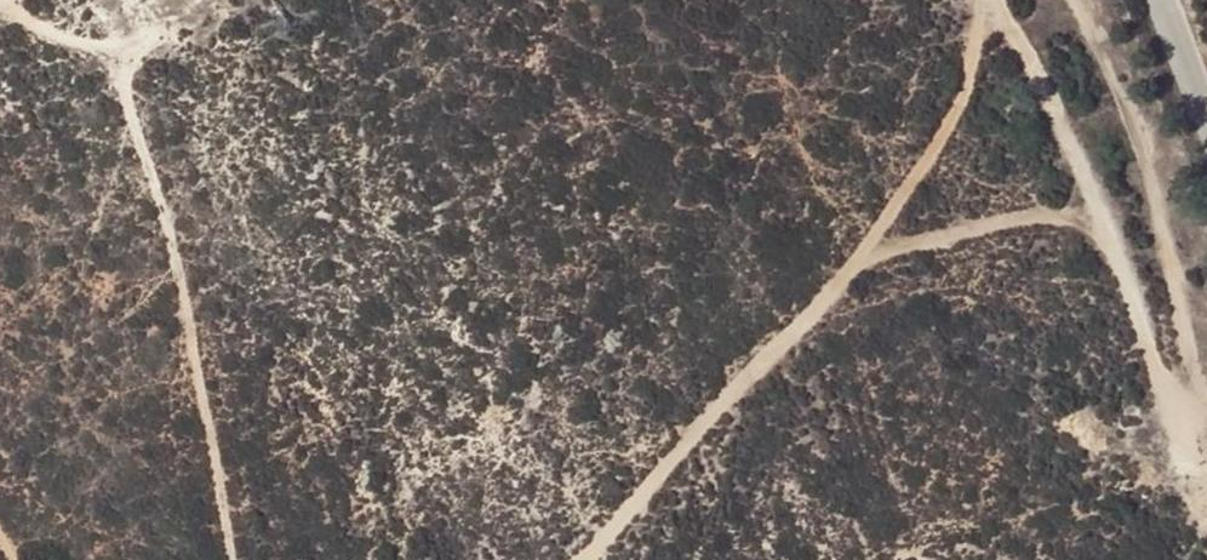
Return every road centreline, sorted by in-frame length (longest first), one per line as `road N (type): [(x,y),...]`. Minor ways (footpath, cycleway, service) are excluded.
road 1 (track): [(560,559),(596,543),(914,173),(972,67),(973,0)]
road 2 (track): [(121,29),(133,145),(193,271),(227,559)]
road 3 (track): [(1007,0),(1111,223),(1206,468)]
road 4 (track): [(4,0),(39,33),(188,26),(270,0)]

